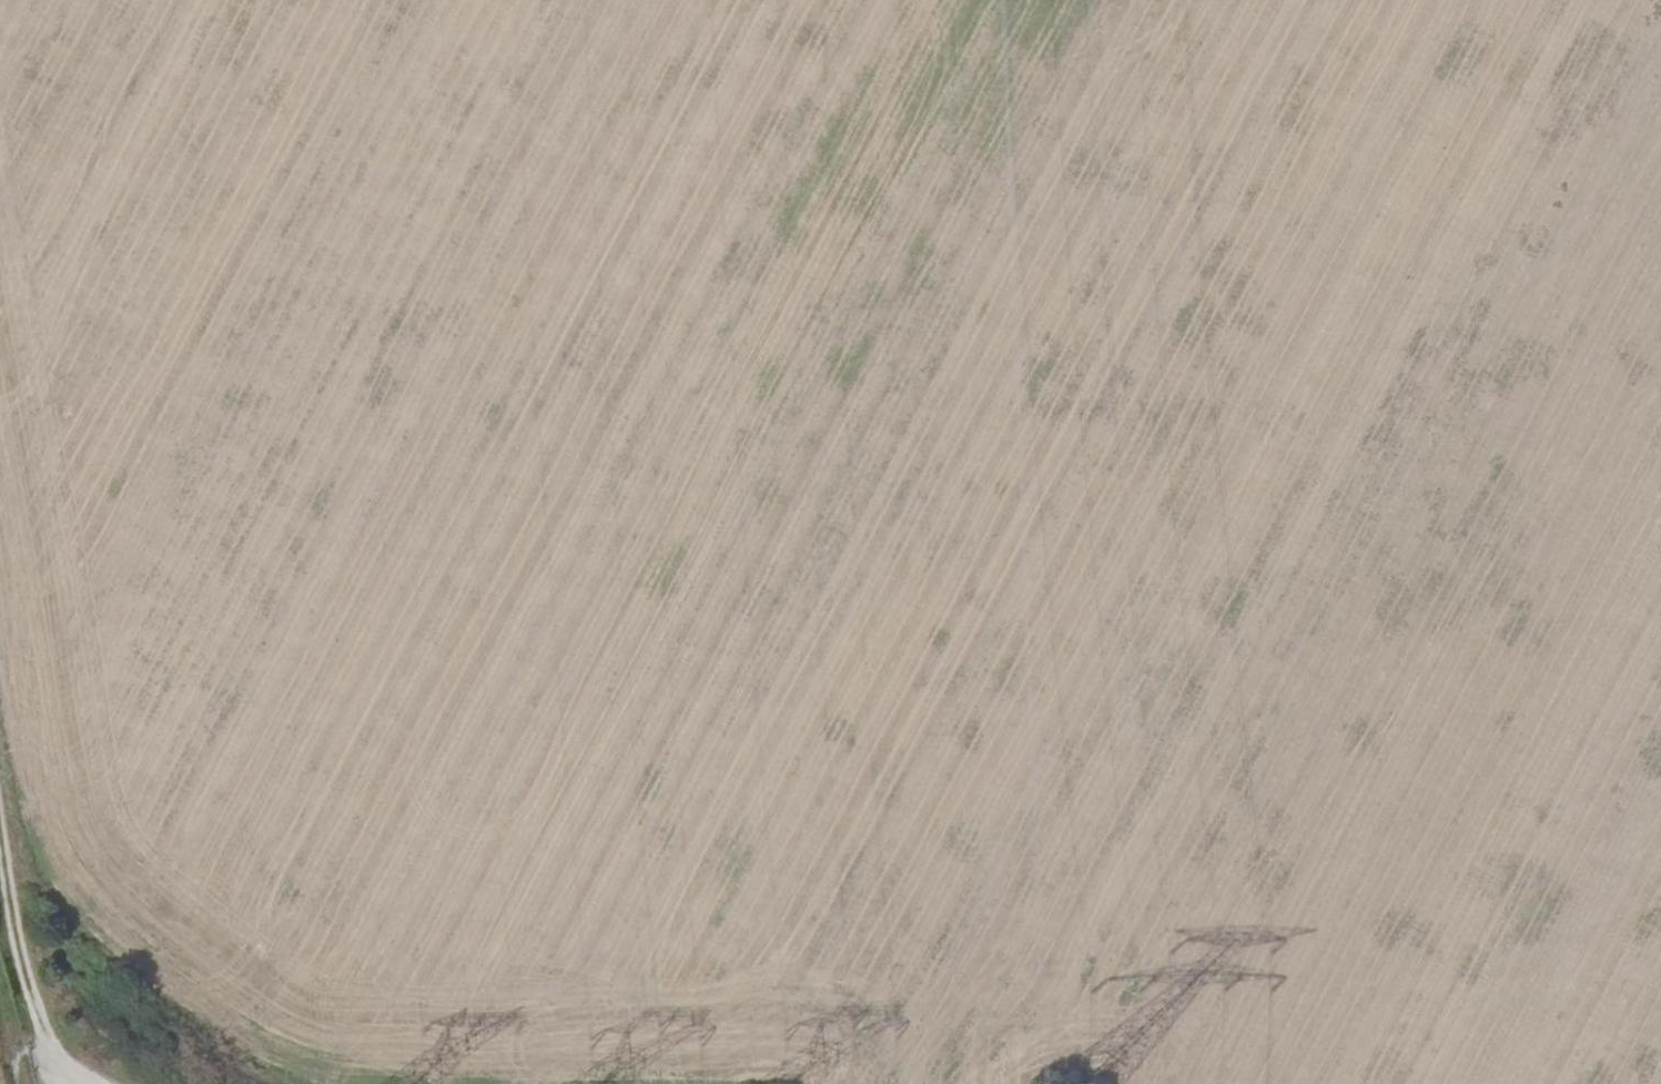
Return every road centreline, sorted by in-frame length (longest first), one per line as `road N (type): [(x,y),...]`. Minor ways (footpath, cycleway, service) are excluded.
road 1 (track): [(93,1083),(46,1030),(0,777)]

